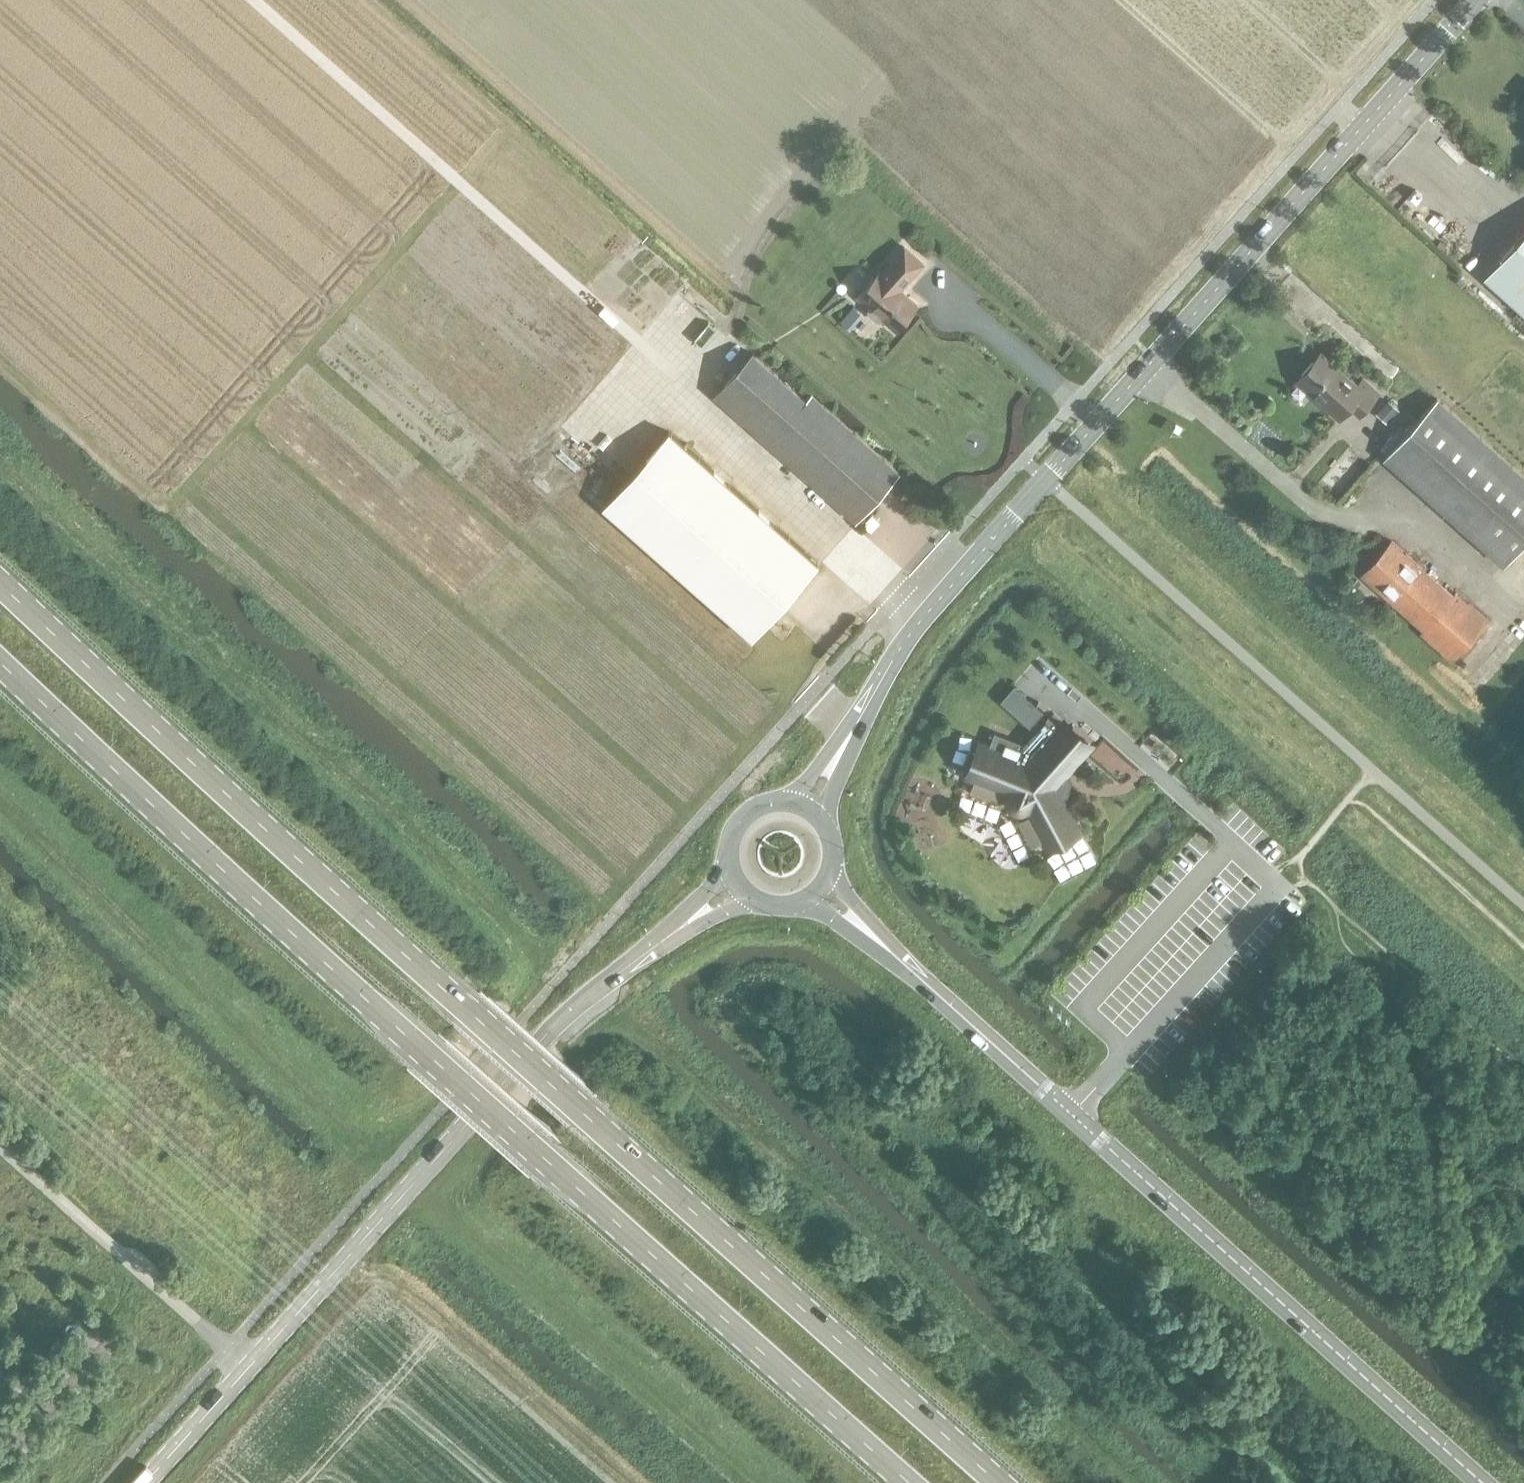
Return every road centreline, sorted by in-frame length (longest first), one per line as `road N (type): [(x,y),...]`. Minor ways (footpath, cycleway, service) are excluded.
road 1 (primary): [(1004,1482),(0,585)]
road 2 (primary): [(0,664),(910,1482)]
road 3 (tertiary): [(857,722),(921,619),(1475,0)]
road 4 (track): [(256,0),(680,378),(710,436),(921,619)]
road 5 (tertiary): [(1483,1482),(891,951)]
road 6 (tertiary): [(146,1482),(541,1040),(684,925)]
road 7 (unclassified): [(0,1443),(104,1324)]

